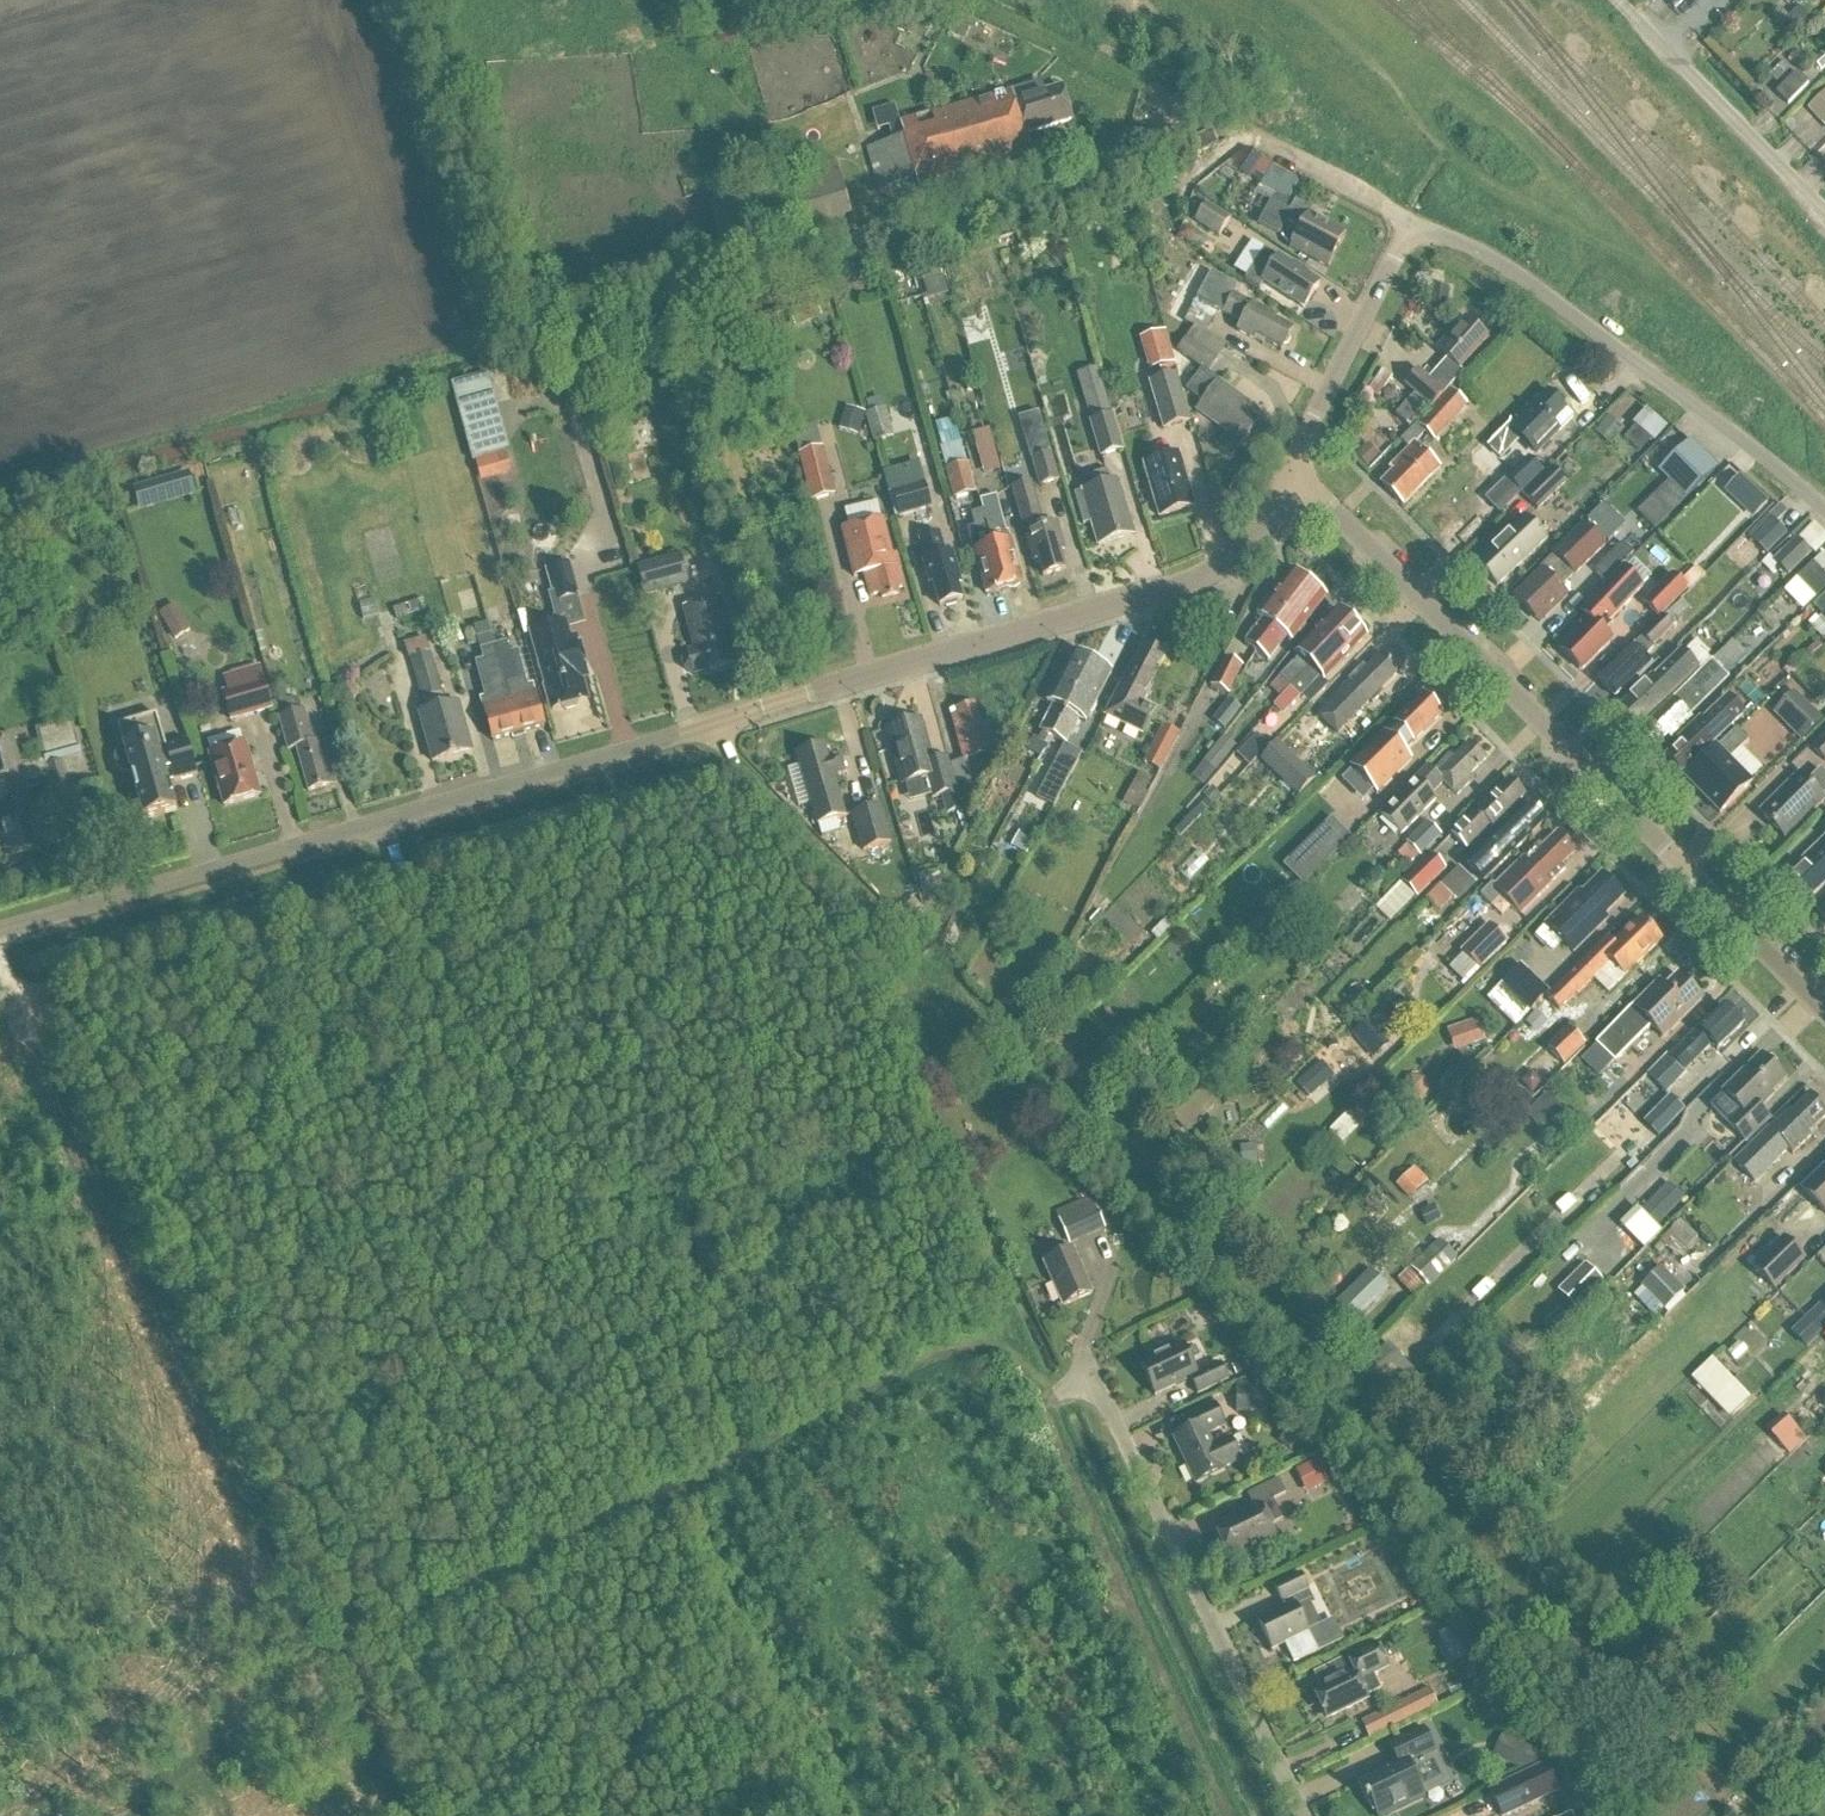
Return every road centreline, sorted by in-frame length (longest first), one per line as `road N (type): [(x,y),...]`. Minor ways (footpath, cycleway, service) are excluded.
road 1 (unclassified): [(0,934),(1209,576),(1254,537),(1294,473)]
road 2 (unclassified): [(1824,1014),(1294,473)]
road 3 (unclassified): [(1824,519),(1734,435),(1494,261),(1409,222)]
road 4 (residential): [(1087,1367),(1302,1815)]
road 5 (unclassified): [(1617,0),(1824,213)]
road 6 (unclassified): [(1409,222),(1294,473)]
road 7 (residential): [(1409,222),(1207,120)]

